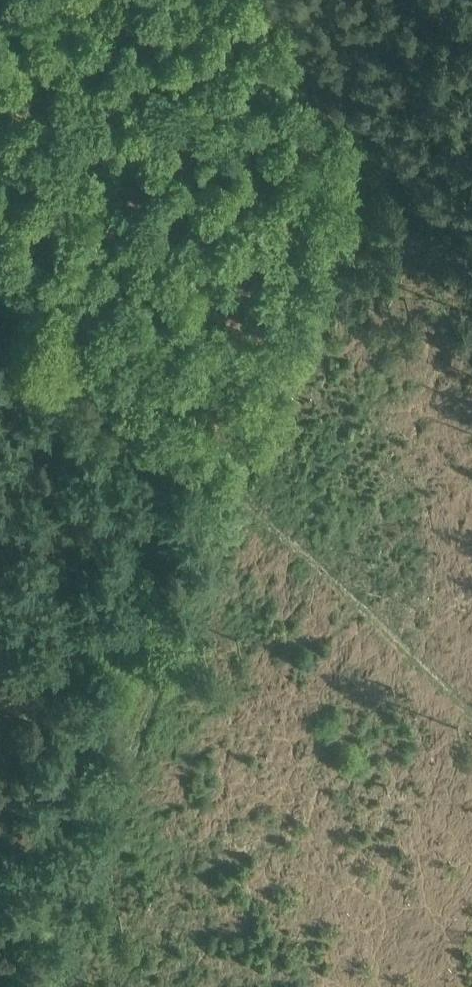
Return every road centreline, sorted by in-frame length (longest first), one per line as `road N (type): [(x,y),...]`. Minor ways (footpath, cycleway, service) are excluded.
road 1 (track): [(281,0),(356,102),(17,986)]
road 2 (track): [(471,706),(0,265)]

